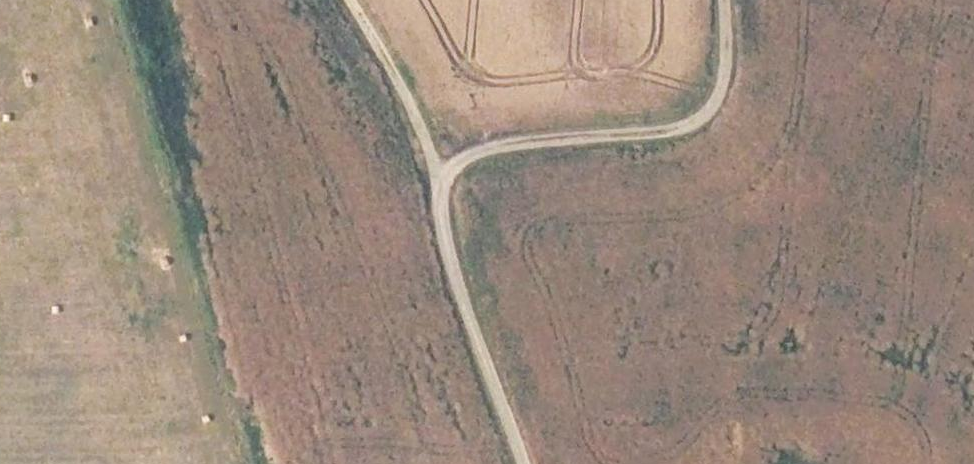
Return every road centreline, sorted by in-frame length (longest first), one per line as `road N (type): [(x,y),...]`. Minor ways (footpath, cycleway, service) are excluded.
road 1 (track): [(523,463),(465,304),(440,179),(490,149),(690,124),(716,99),(726,74),(726,0)]
road 2 (track): [(440,179),(348,0)]

